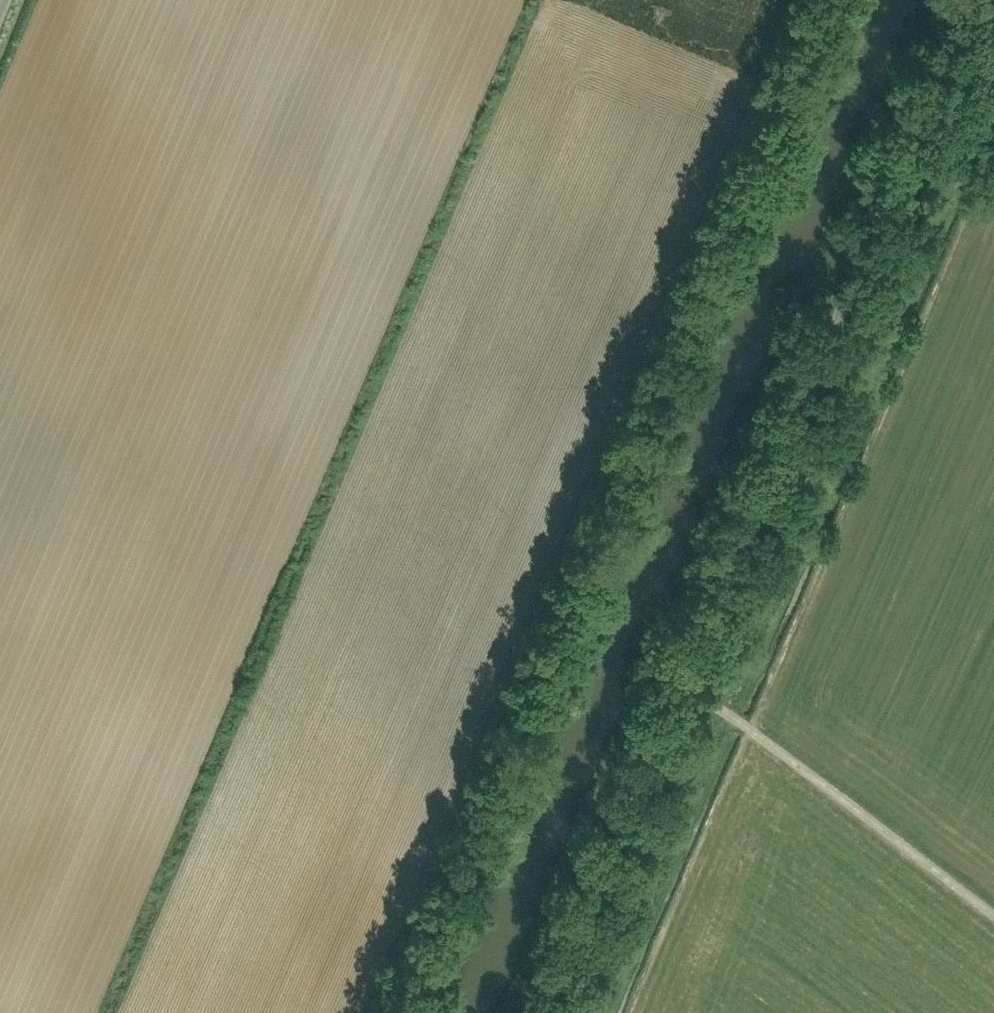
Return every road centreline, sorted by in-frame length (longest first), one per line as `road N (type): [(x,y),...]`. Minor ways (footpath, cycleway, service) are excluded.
road 1 (unclassified): [(974,0),(548,1012)]
road 2 (track): [(993,916),(688,680)]

